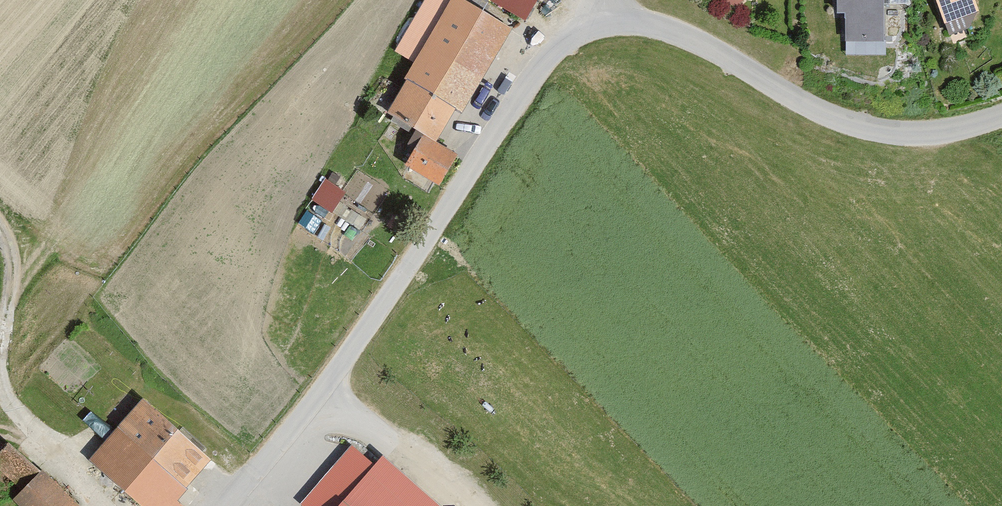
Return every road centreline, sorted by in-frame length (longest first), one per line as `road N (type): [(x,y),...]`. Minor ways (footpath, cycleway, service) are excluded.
road 1 (residential): [(610,20),(557,53),(348,361),(238,505)]
road 2 (residential): [(1001,121),(972,135),(870,131),(828,117),(699,44),(610,20)]
road 3 (track): [(0,229),(9,272),(0,365)]

